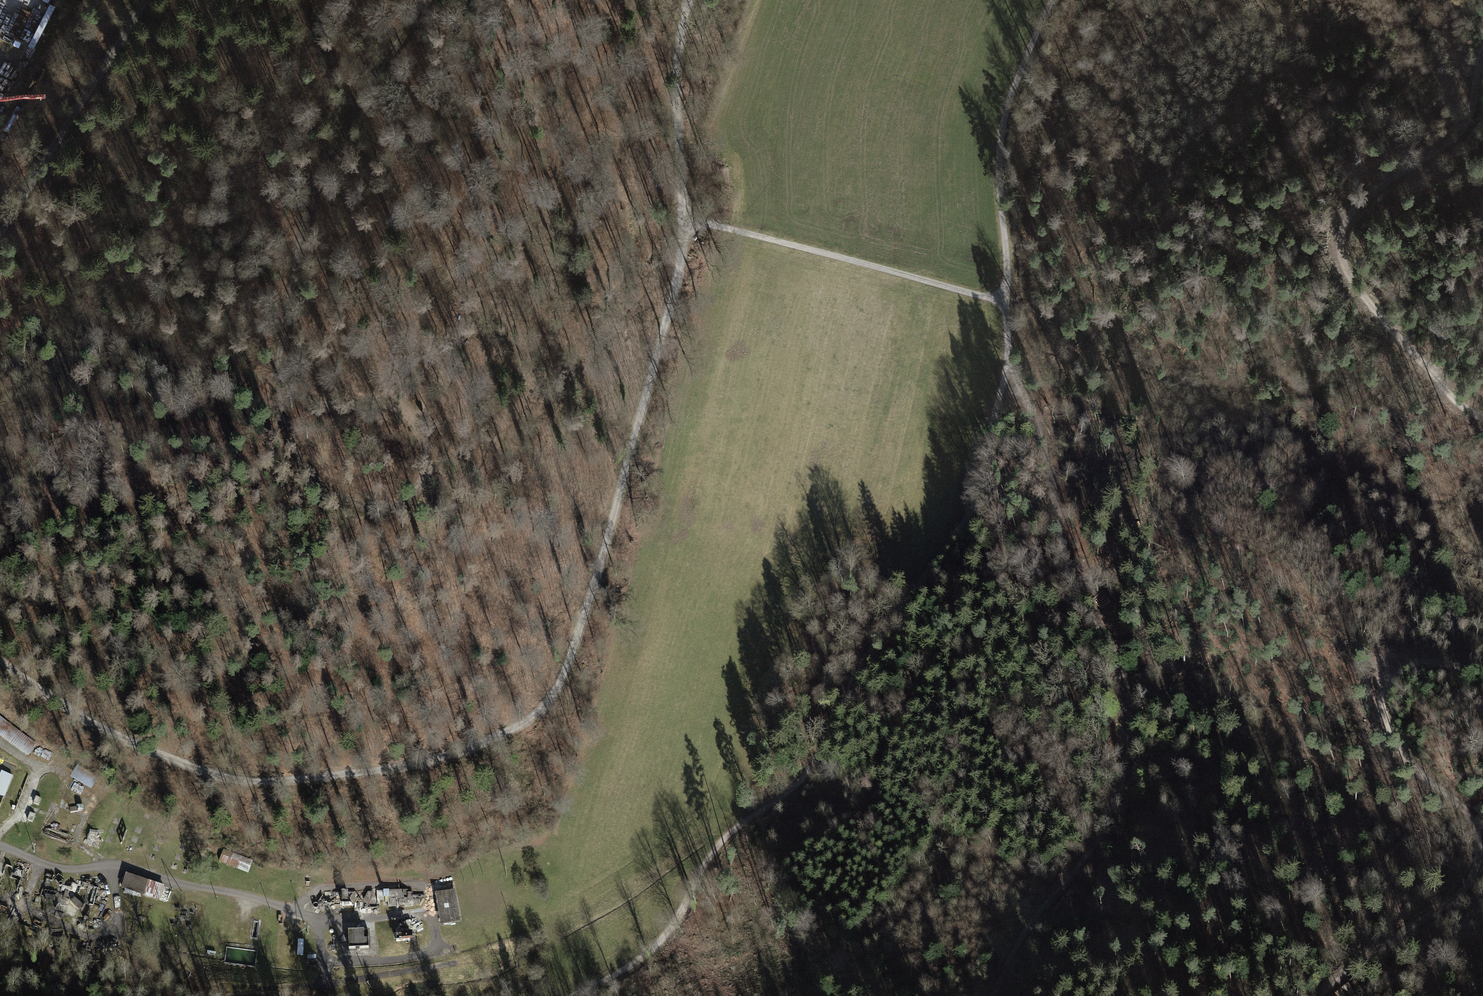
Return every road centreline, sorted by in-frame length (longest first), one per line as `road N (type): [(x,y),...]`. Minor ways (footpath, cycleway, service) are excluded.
road 1 (track): [(689,0),(676,61),(679,274),(559,689),(513,728),(447,756),(247,781),(89,723),(0,658)]
road 2 (track): [(422,0),(309,192),(275,371),(322,395),(384,401),(410,414),(427,441),(426,478),(402,505),(363,510),(302,466),(283,434)]
road 3 (track): [(572,995),(646,957),(708,861),(809,774),(912,589),(973,511),(1008,379)]
road 4 (track): [(992,995),(1028,929),(1087,858),(1116,802),(1130,747),(1128,683),(1066,561),(1037,414),(1008,379)]
road 5 (track): [(1328,995),(1351,964),(1465,891),(1478,863),(1478,836),(1461,805),(1417,772),(1391,737),(1386,678),(1408,665),(1482,670)]
road 6 (track): [(1482,418),(1463,411),(1345,272),(1338,242),(1350,215),(1381,186),(1459,135),(1472,114),(1482,52)]
road 7 (track): [(0,847),(56,868),(114,863),(312,917),(324,985)]
road 8 (track): [(1008,379),(997,152),(1025,48),(1051,0)]
road 9 (track): [(1005,301),(684,220)]
road 10 (track): [(0,232),(142,0)]
road 11 (track): [(294,911),(319,888),(418,882),(429,890),(440,951)]
road 12 (track): [(747,0),(682,184)]
road 13 (track): [(0,899),(90,938),(111,935),(118,917),(107,863)]
road 14 (track): [(458,963),(324,985)]
road 15 (track): [(312,917),(433,915)]
road 16 (track): [(321,960),(440,951)]

